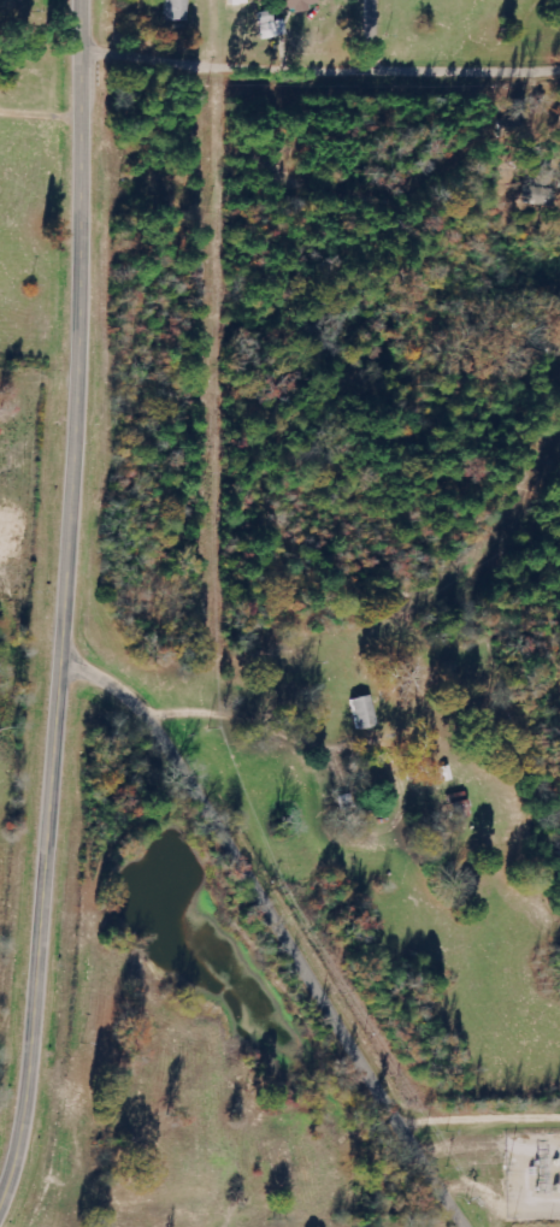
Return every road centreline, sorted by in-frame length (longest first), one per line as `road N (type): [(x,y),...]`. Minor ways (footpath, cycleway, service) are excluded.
road 1 (tertiary): [(0,1208),(30,1074),(60,672),(81,330),(81,0)]
road 2 (residential): [(455,1198),(175,742),(138,702),(60,672)]
road 3 (residential): [(559,72),(222,71),(129,61),(81,43)]
road 4 (residential): [(35,1226),(86,1201),(455,1198)]

